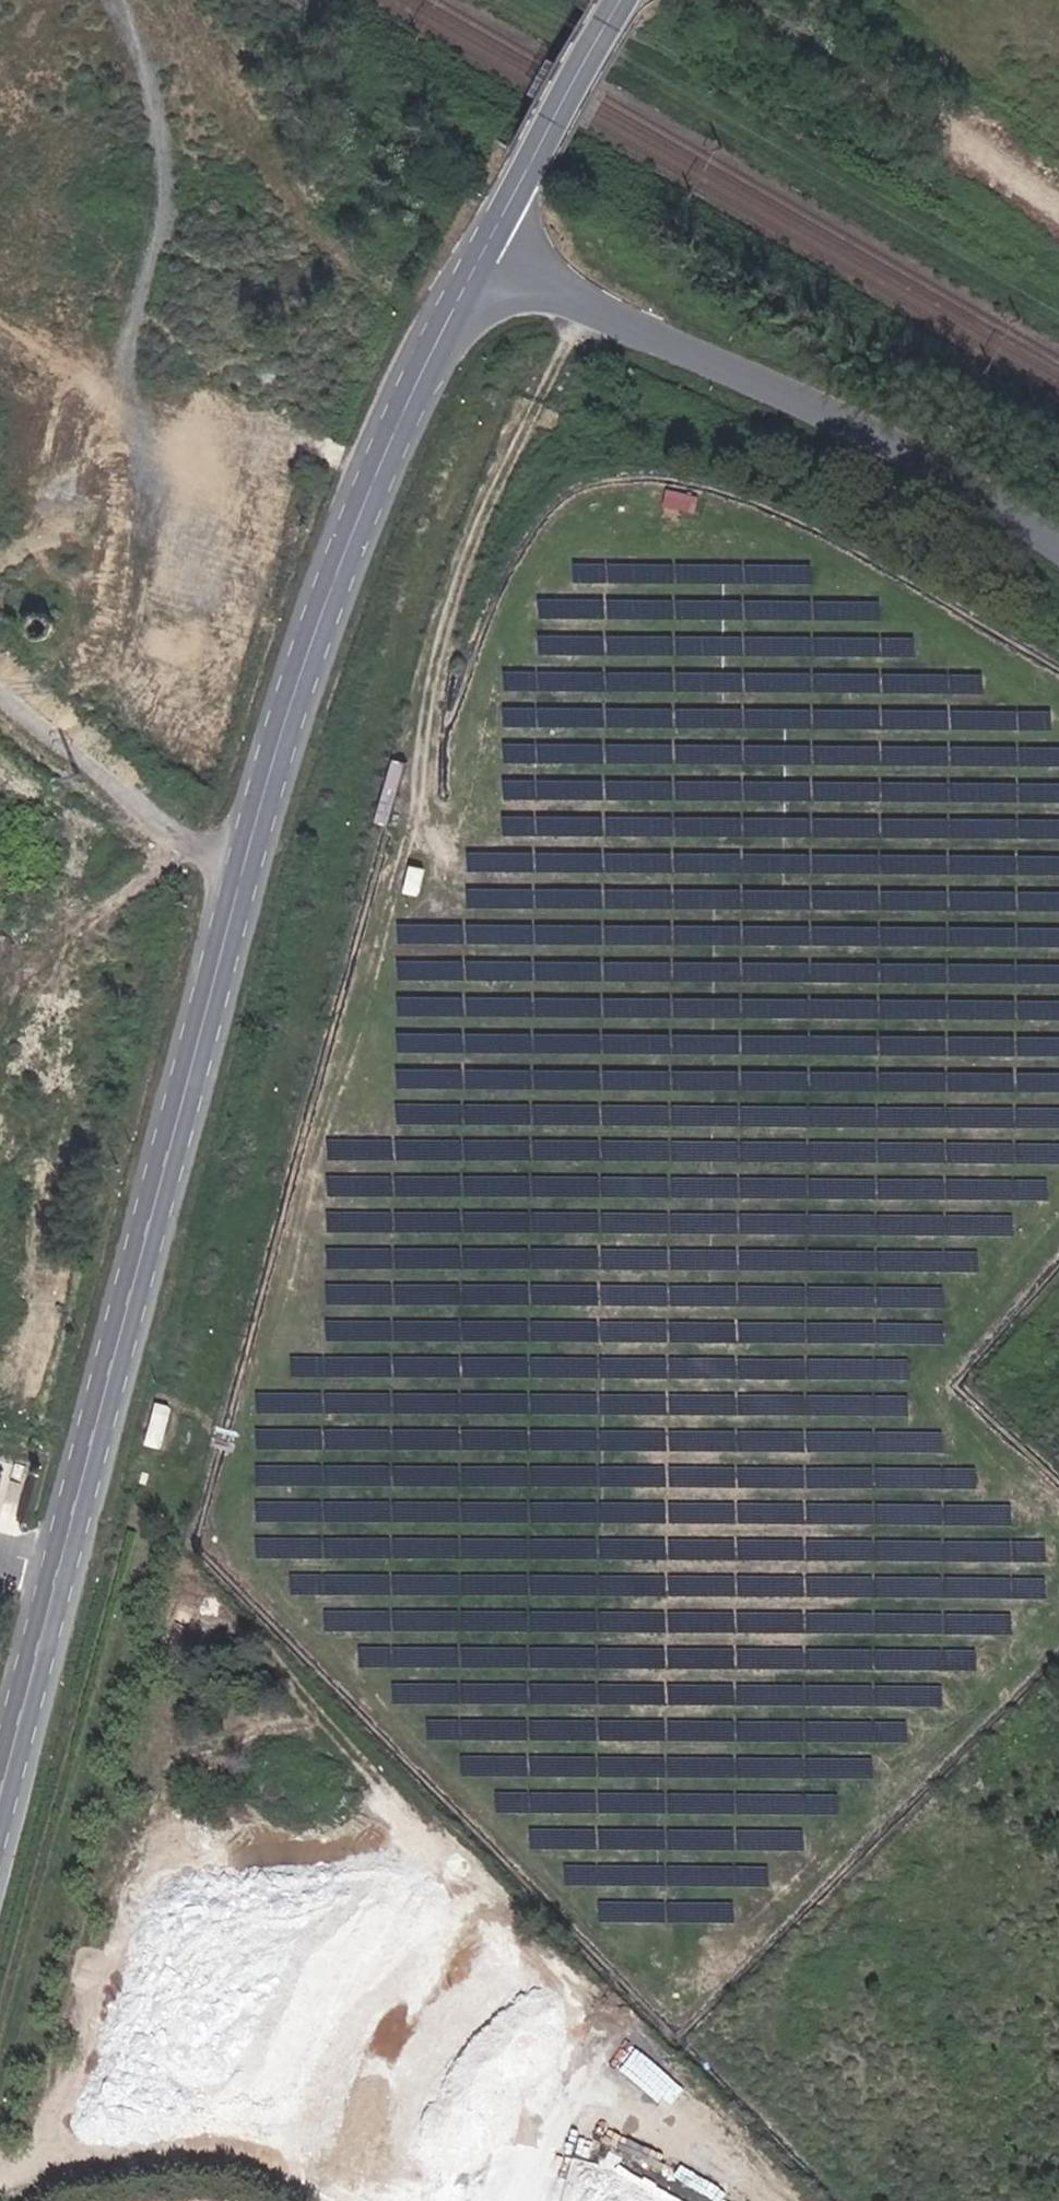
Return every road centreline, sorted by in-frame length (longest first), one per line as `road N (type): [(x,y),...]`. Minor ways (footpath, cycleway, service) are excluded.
road 1 (tertiary): [(0,1803),(240,884)]
road 2 (tertiary): [(240,884),(372,487),(486,255)]
road 3 (residential): [(1058,548),(947,465),(486,255)]
road 4 (unclassified): [(240,884),(0,693)]
road 5 (tertiary): [(486,255),(622,0)]

